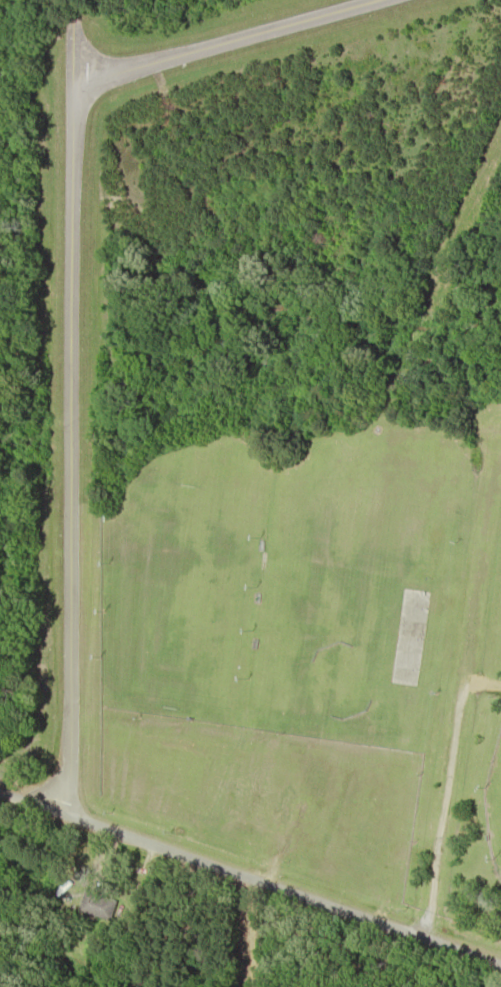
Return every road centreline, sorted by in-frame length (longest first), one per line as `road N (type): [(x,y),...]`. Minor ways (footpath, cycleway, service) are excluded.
road 1 (residential): [(66,802),(72,21)]
road 2 (residential): [(500,964),(0,780)]
road 3 (residential): [(71,84),(372,0)]

